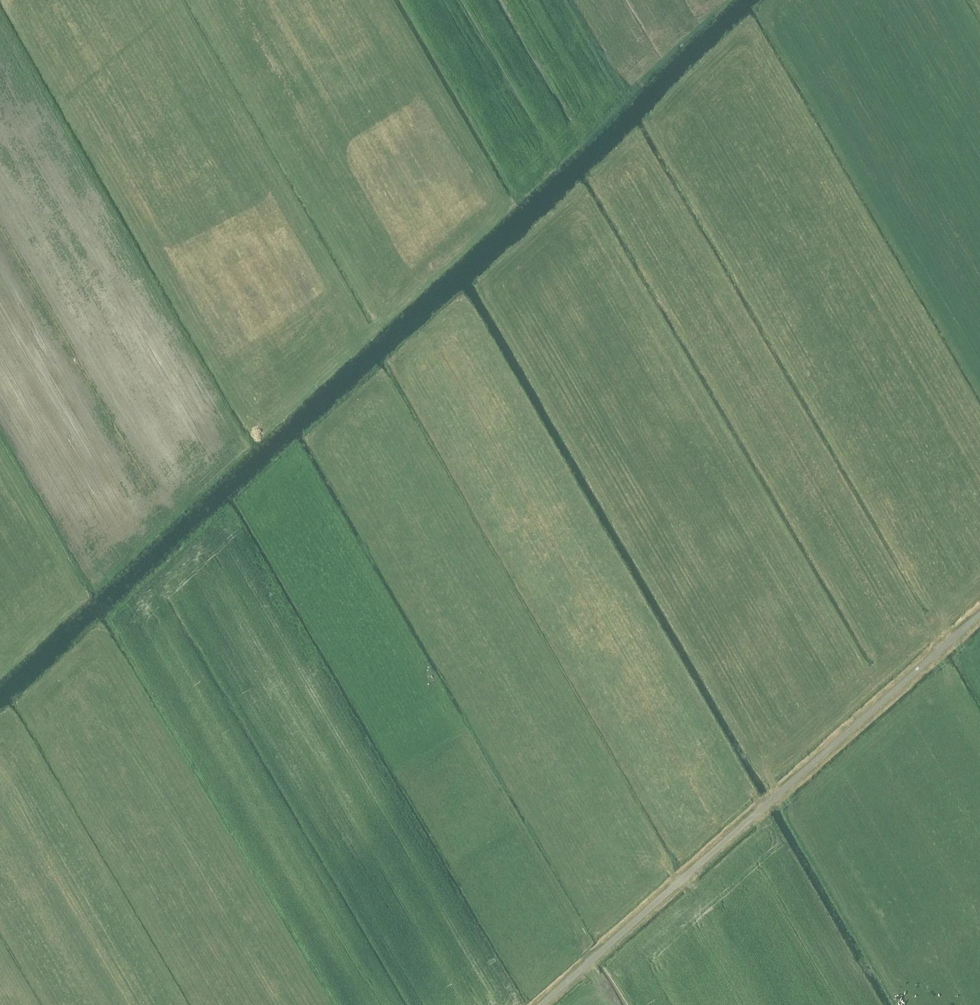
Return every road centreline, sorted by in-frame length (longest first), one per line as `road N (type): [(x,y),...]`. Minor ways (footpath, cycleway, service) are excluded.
road 1 (unclassified): [(542,1004),(979,615)]

